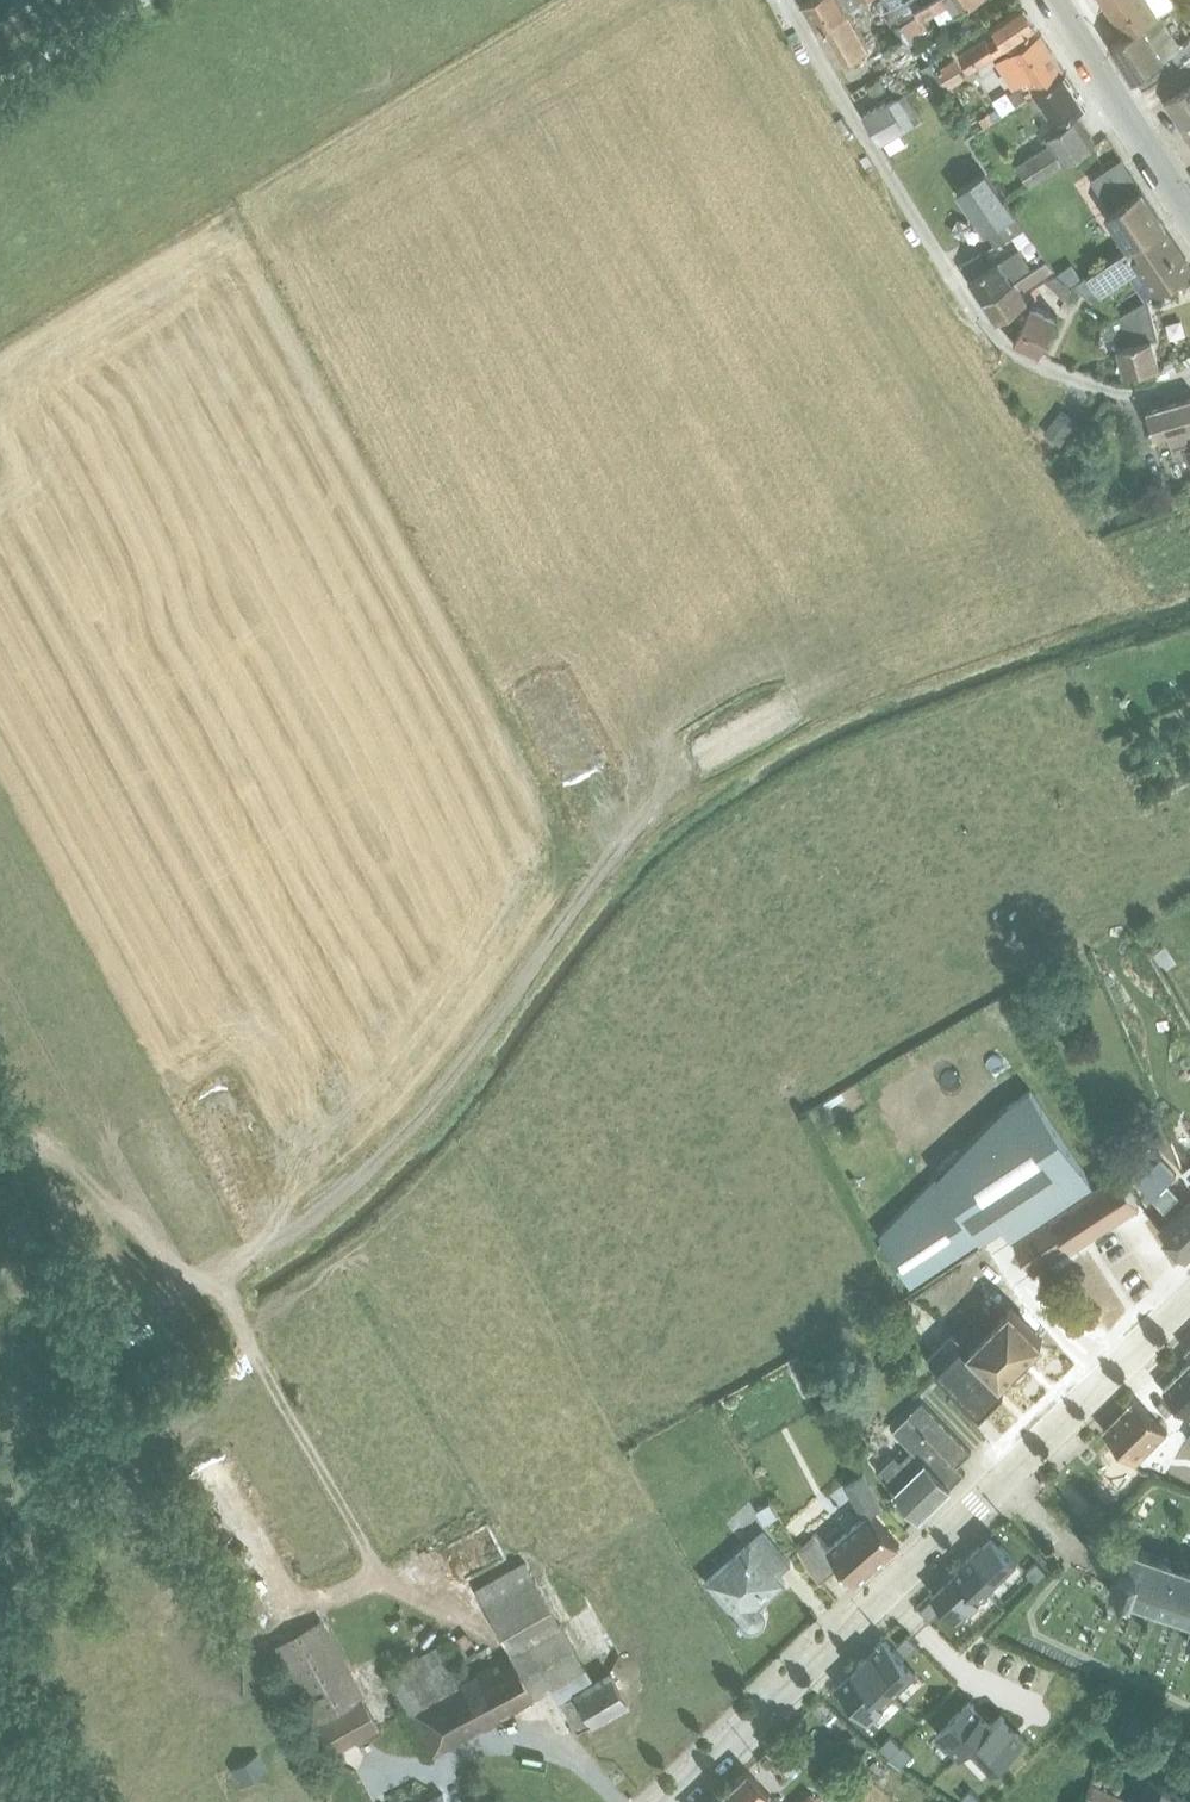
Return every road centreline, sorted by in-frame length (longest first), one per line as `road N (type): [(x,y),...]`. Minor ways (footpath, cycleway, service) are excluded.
road 1 (tertiary): [(679,1801),(1189,1302)]
road 2 (residential): [(788,0),(993,339),(1074,385),(1117,397),(1150,399),(1189,383)]
road 3 (tertiary): [(1189,207),(1056,0)]
road 4 (residential): [(145,0),(0,87)]

